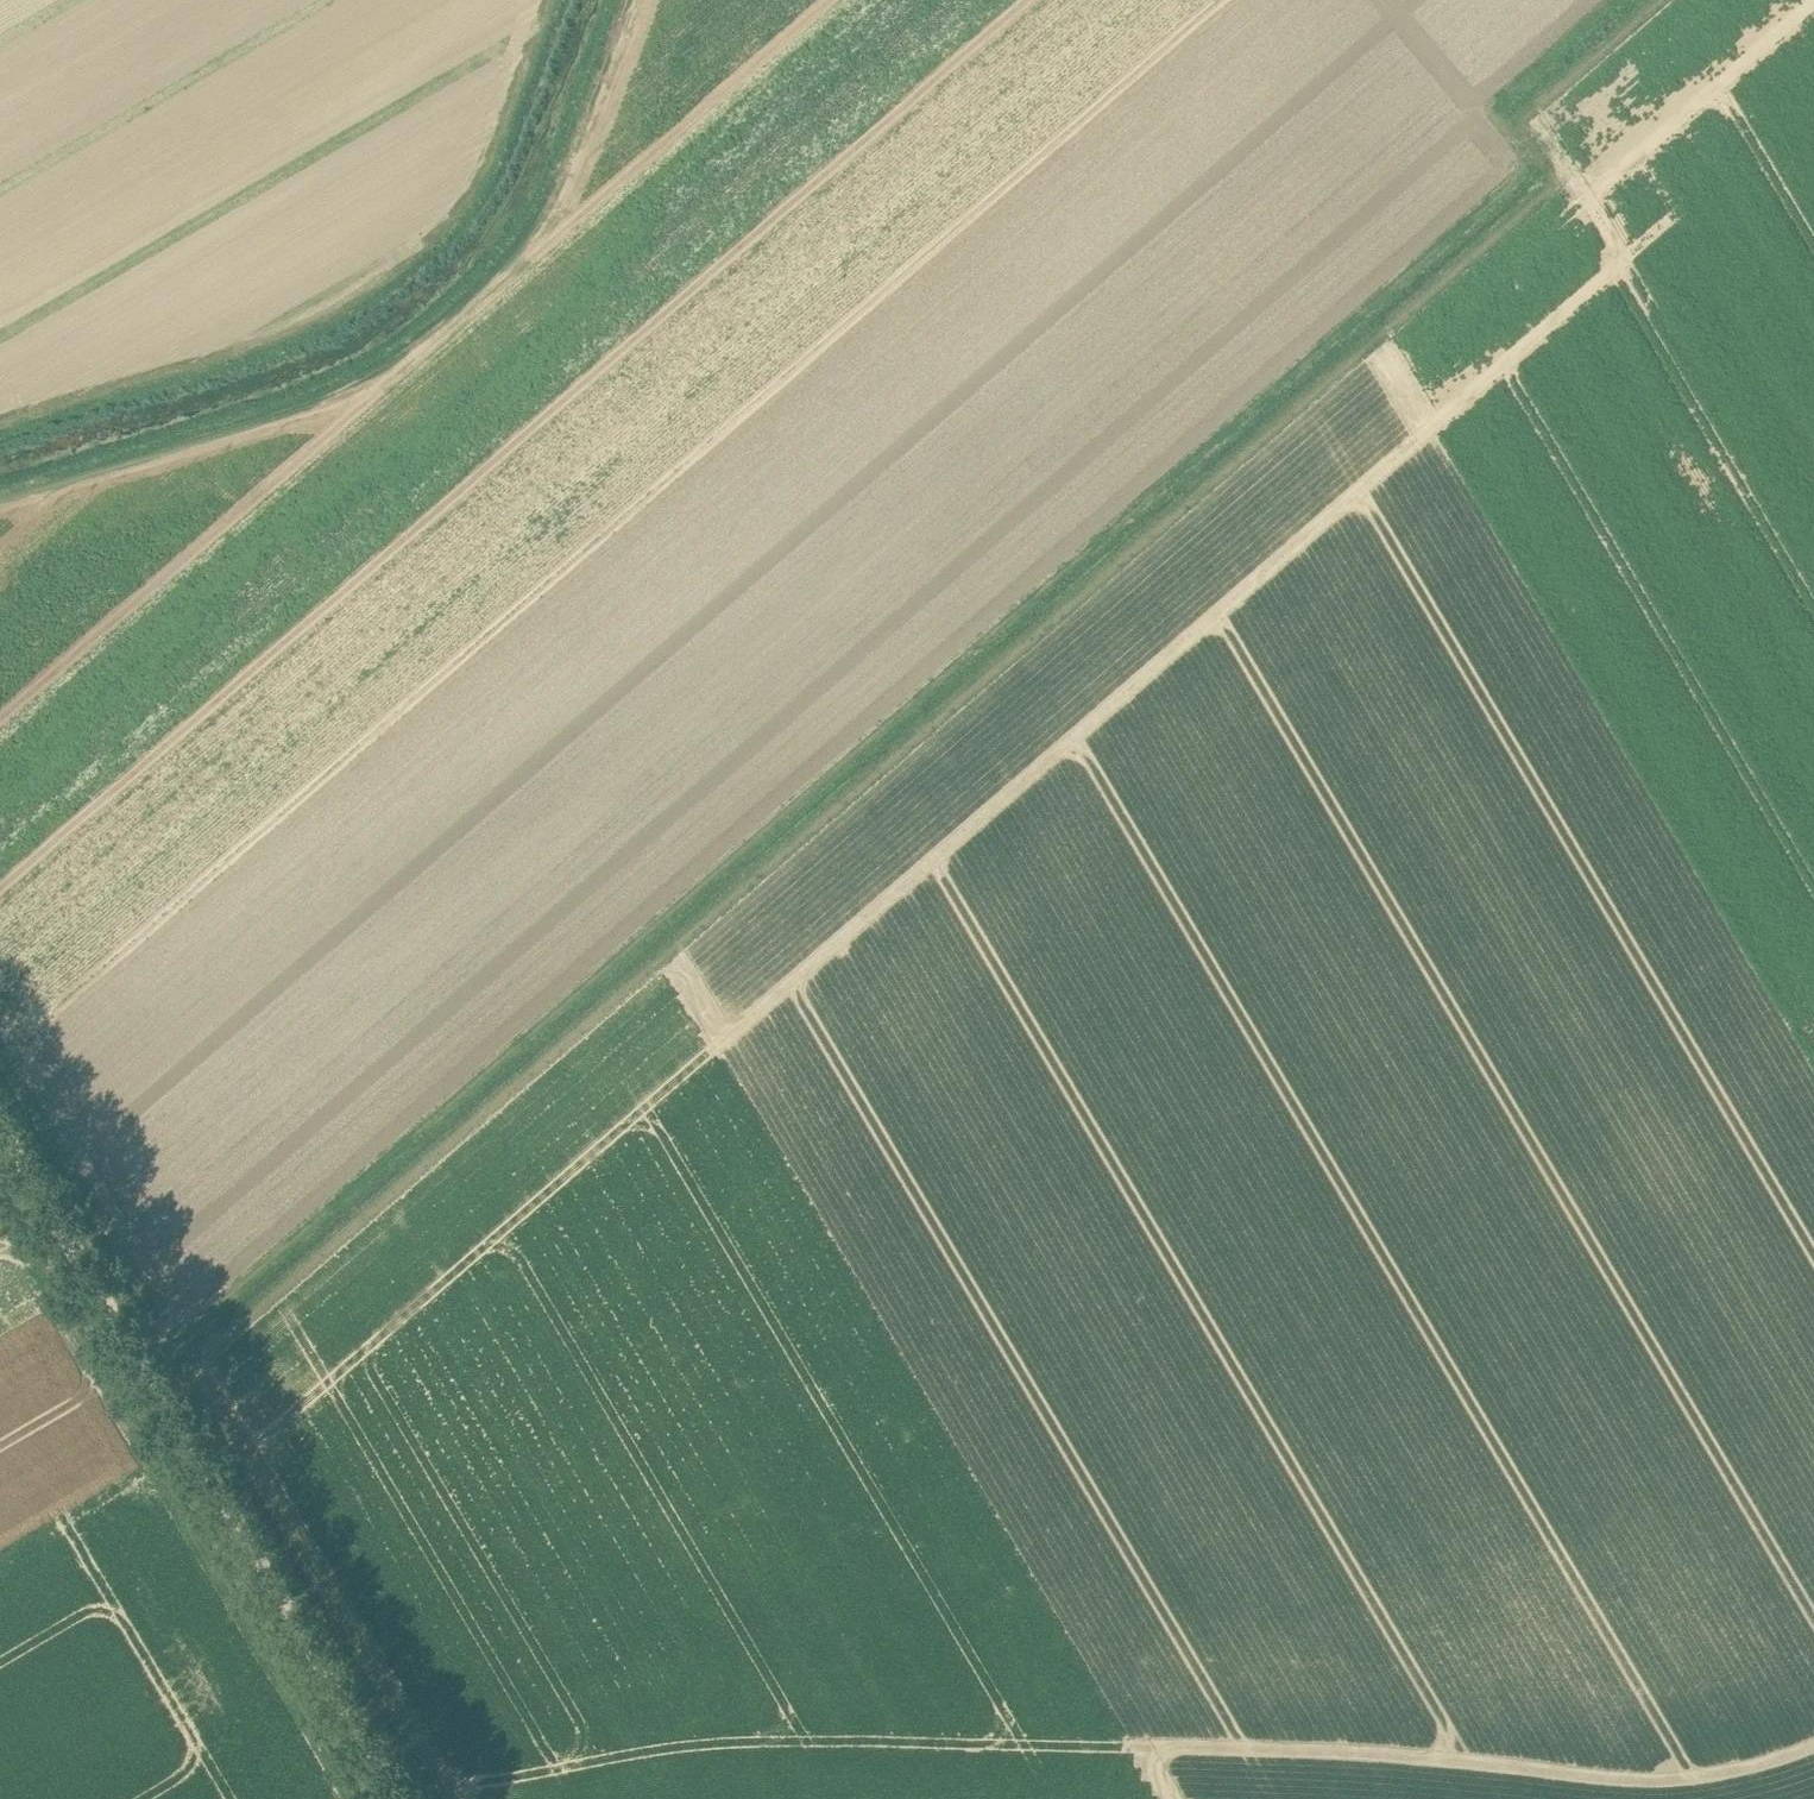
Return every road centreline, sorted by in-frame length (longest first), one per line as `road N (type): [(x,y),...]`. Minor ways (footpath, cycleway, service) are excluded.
road 1 (unclassified): [(400,1798),(0,1131)]

